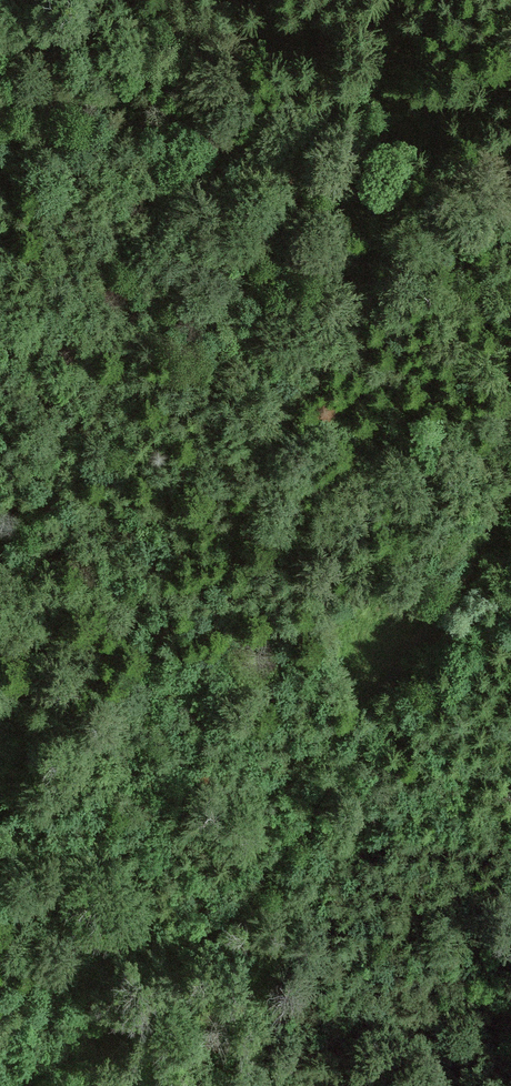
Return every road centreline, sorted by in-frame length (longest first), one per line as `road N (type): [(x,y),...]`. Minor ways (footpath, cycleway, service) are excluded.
road 1 (track): [(104,1029),(242,894),(398,677),(494,520),(507,432),(503,369),(488,313),(441,240)]
road 2 (track): [(0,86),(339,187),(441,240)]
road 3 (track): [(0,765),(162,791),(287,767),(326,785)]
road 4 (track): [(437,614),(401,594),(362,654),(398,677)]
road 5 (track): [(287,767),(259,720),(186,665)]

